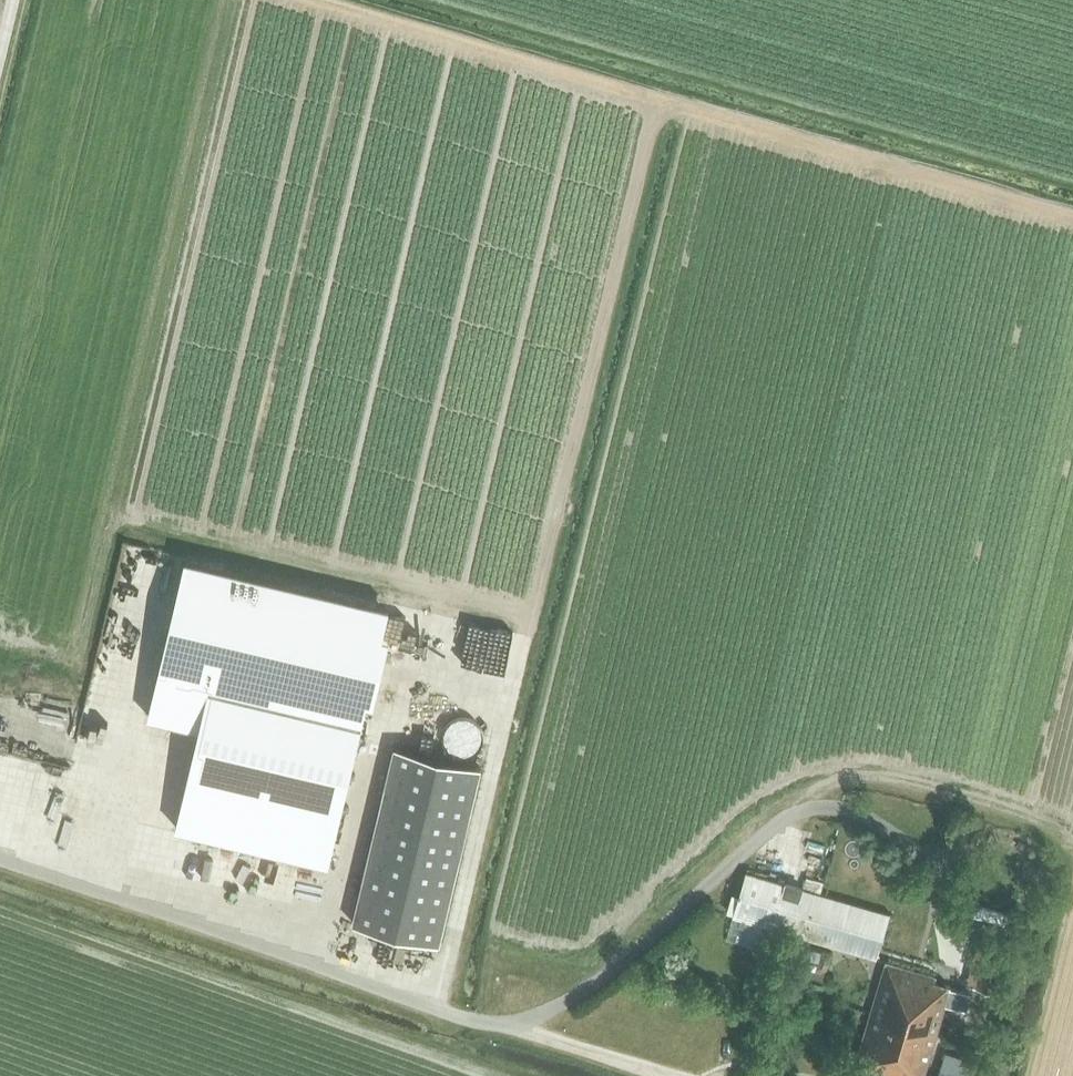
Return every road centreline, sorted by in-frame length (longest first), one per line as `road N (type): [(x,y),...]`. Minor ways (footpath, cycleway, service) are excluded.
road 1 (unclassified): [(0,859),(468,1019),(517,1022),(558,1007)]

